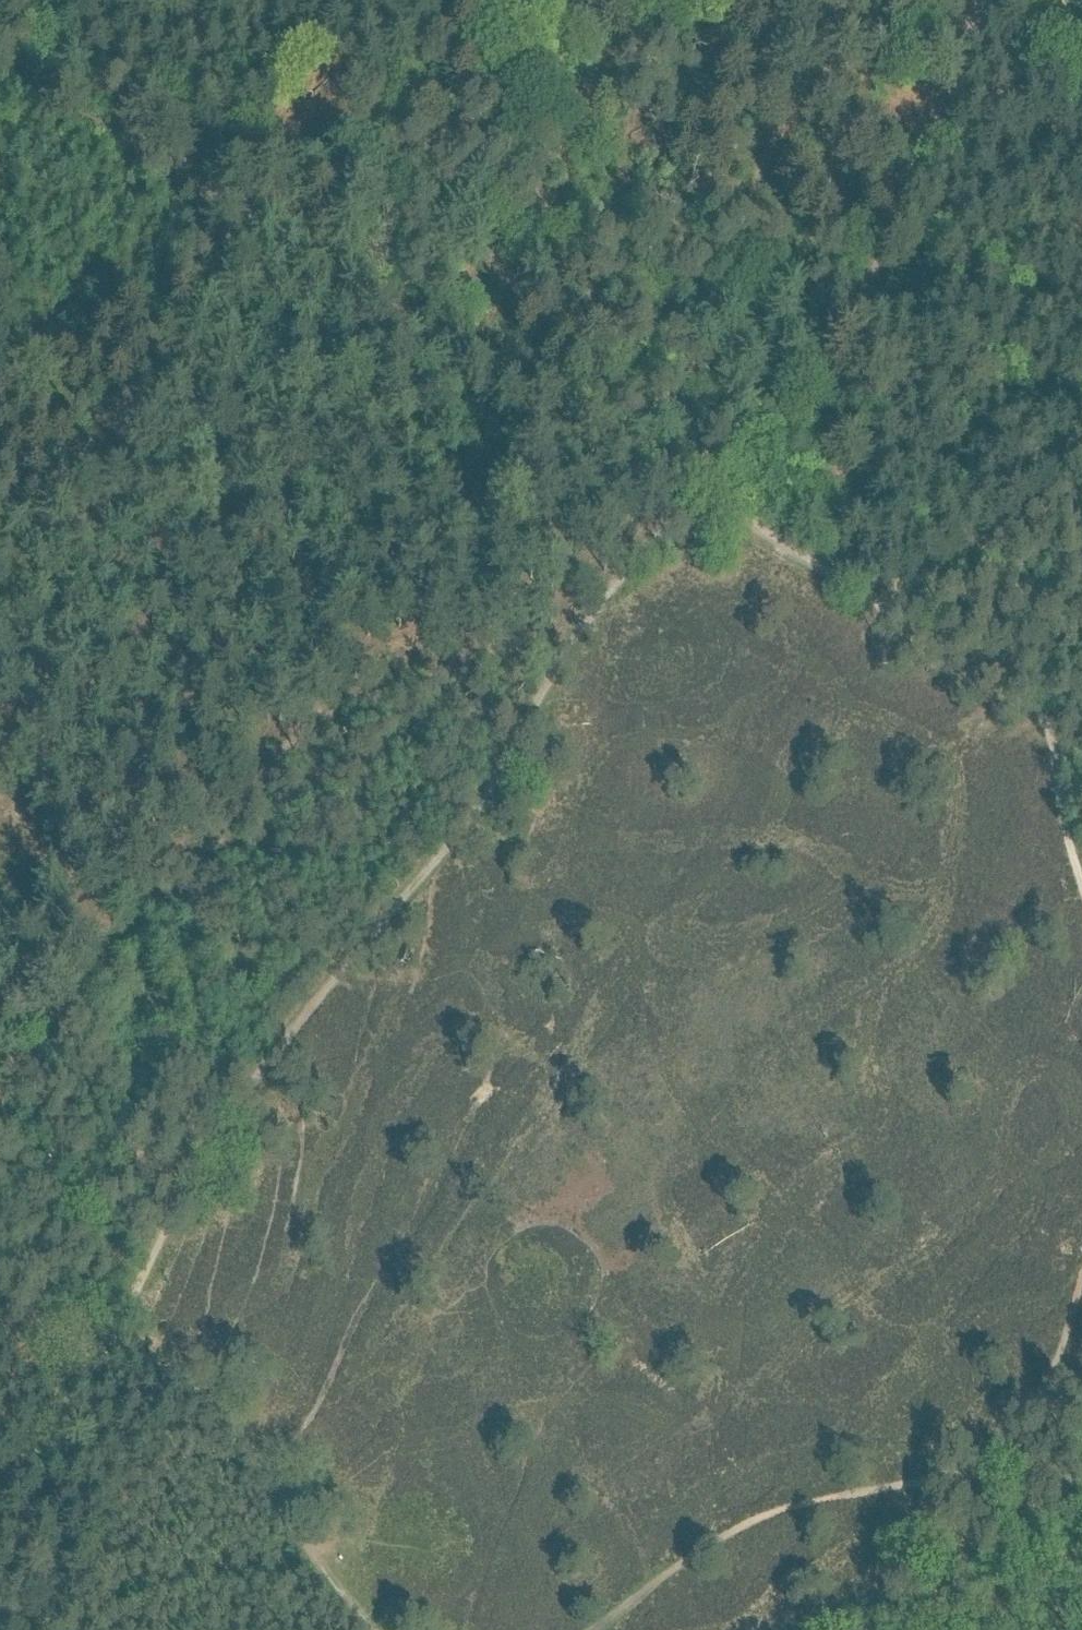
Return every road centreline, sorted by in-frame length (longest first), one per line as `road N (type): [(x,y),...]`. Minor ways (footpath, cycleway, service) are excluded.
road 1 (track): [(0,422),(188,164)]

